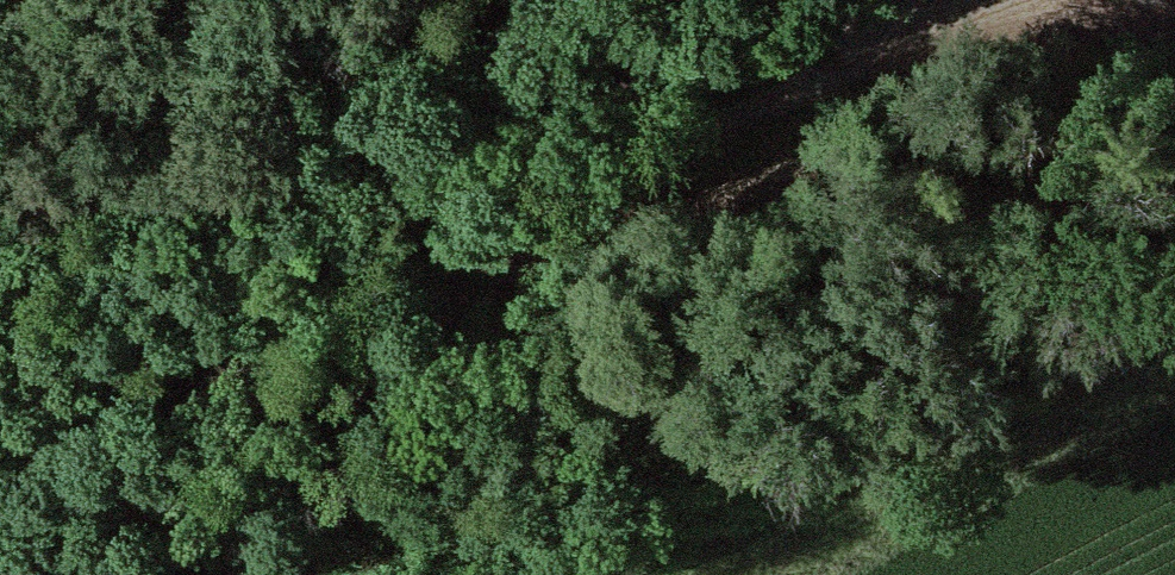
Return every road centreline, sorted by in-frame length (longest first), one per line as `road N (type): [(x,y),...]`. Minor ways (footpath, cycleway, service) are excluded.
road 1 (track): [(126,574),(796,56)]
road 2 (track): [(796,56),(0,191)]

